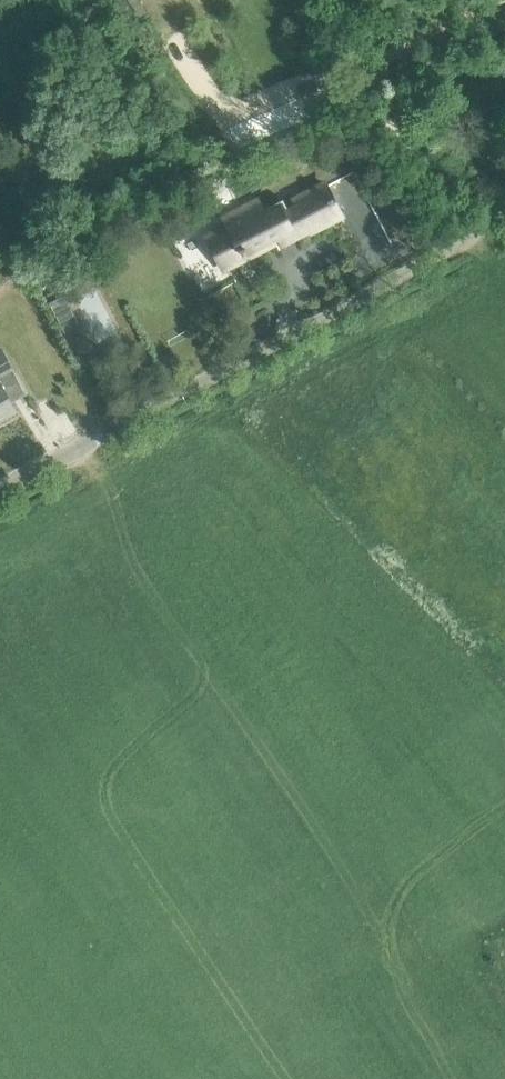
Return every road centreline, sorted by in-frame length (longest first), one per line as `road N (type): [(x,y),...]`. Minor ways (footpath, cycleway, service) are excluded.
road 1 (unclassified): [(0,493),(504,212)]

